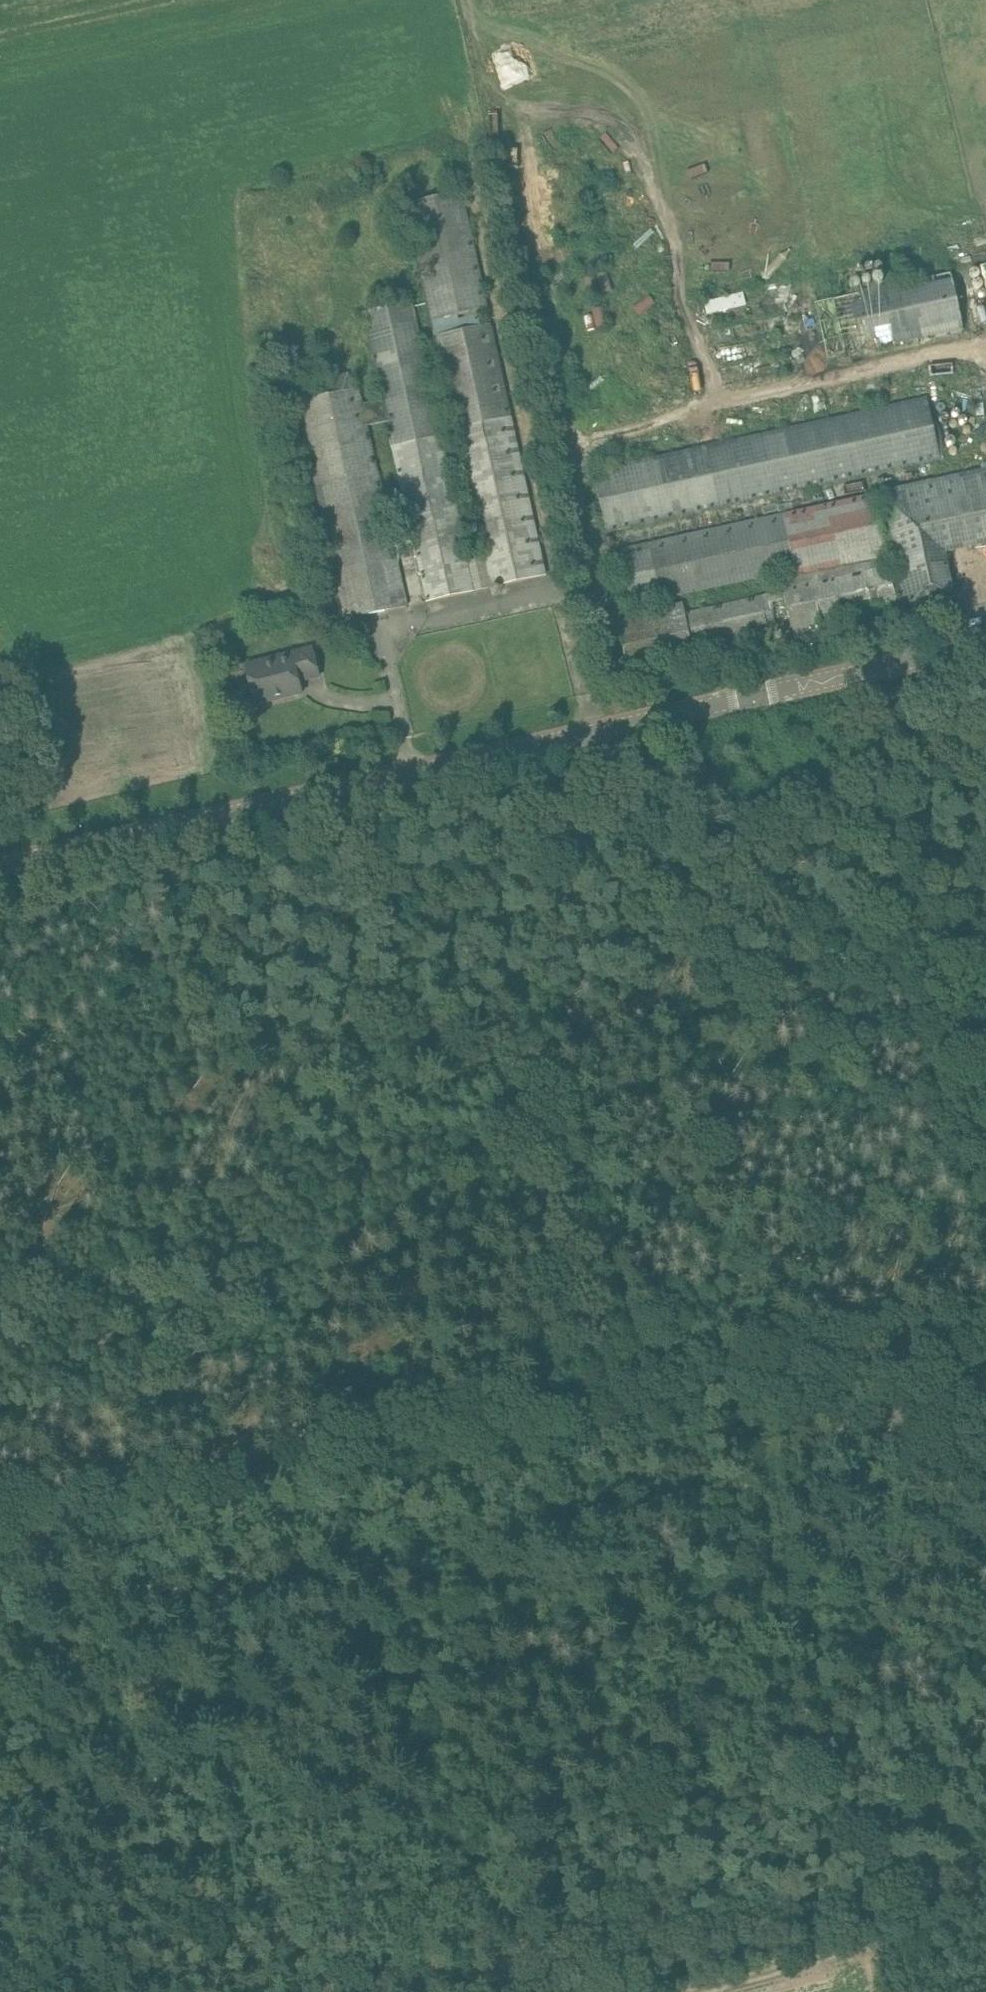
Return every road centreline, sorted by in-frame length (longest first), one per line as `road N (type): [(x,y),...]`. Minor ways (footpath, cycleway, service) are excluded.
road 1 (unclassified): [(0,865),(985,643)]

